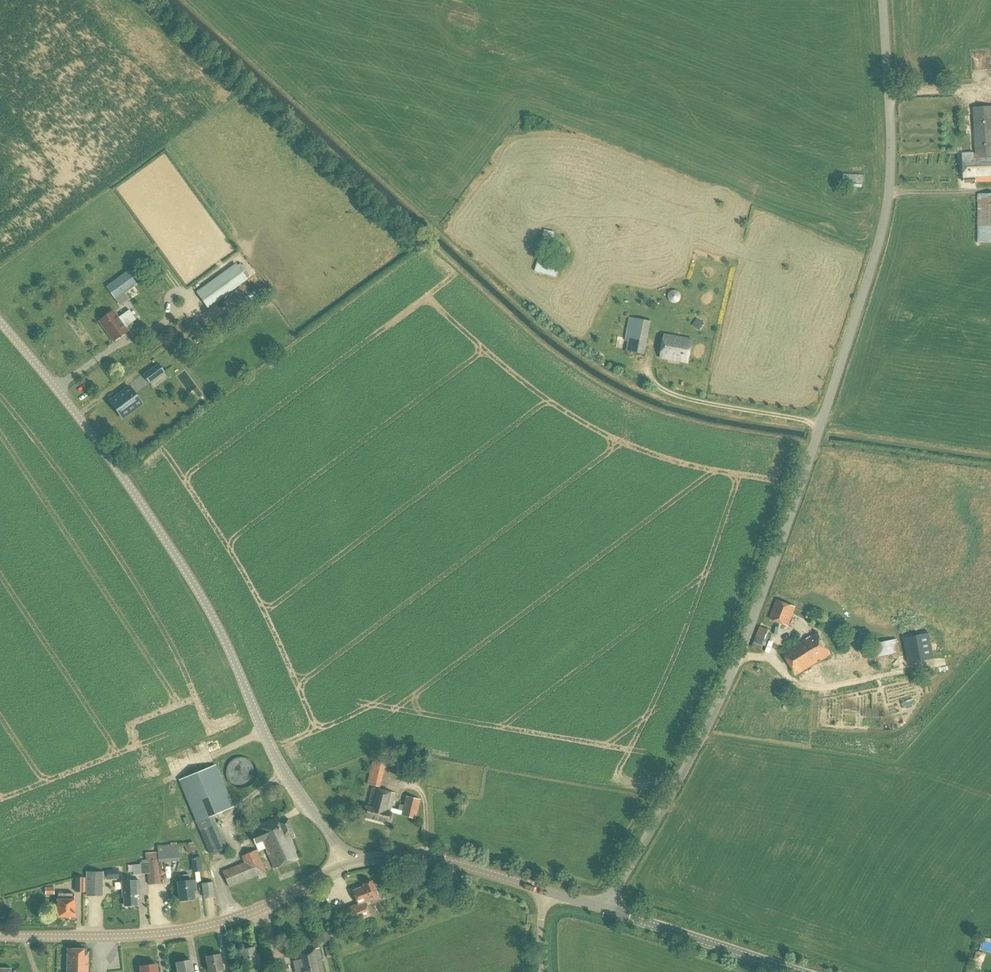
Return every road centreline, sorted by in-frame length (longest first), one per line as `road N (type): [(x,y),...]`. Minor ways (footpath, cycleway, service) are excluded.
road 1 (unclassified): [(607,909),(713,717),(747,635),(883,230),(892,161),(883,0)]
road 2 (tertiary): [(351,864),(279,761),(219,629),(145,511),(0,324)]
road 3 (tertiary): [(351,864),(206,926),(120,936),(0,936)]
road 4 (tertiary): [(798,971),(607,909)]
road 5 (tertiary): [(547,891),(419,857),(351,864)]

